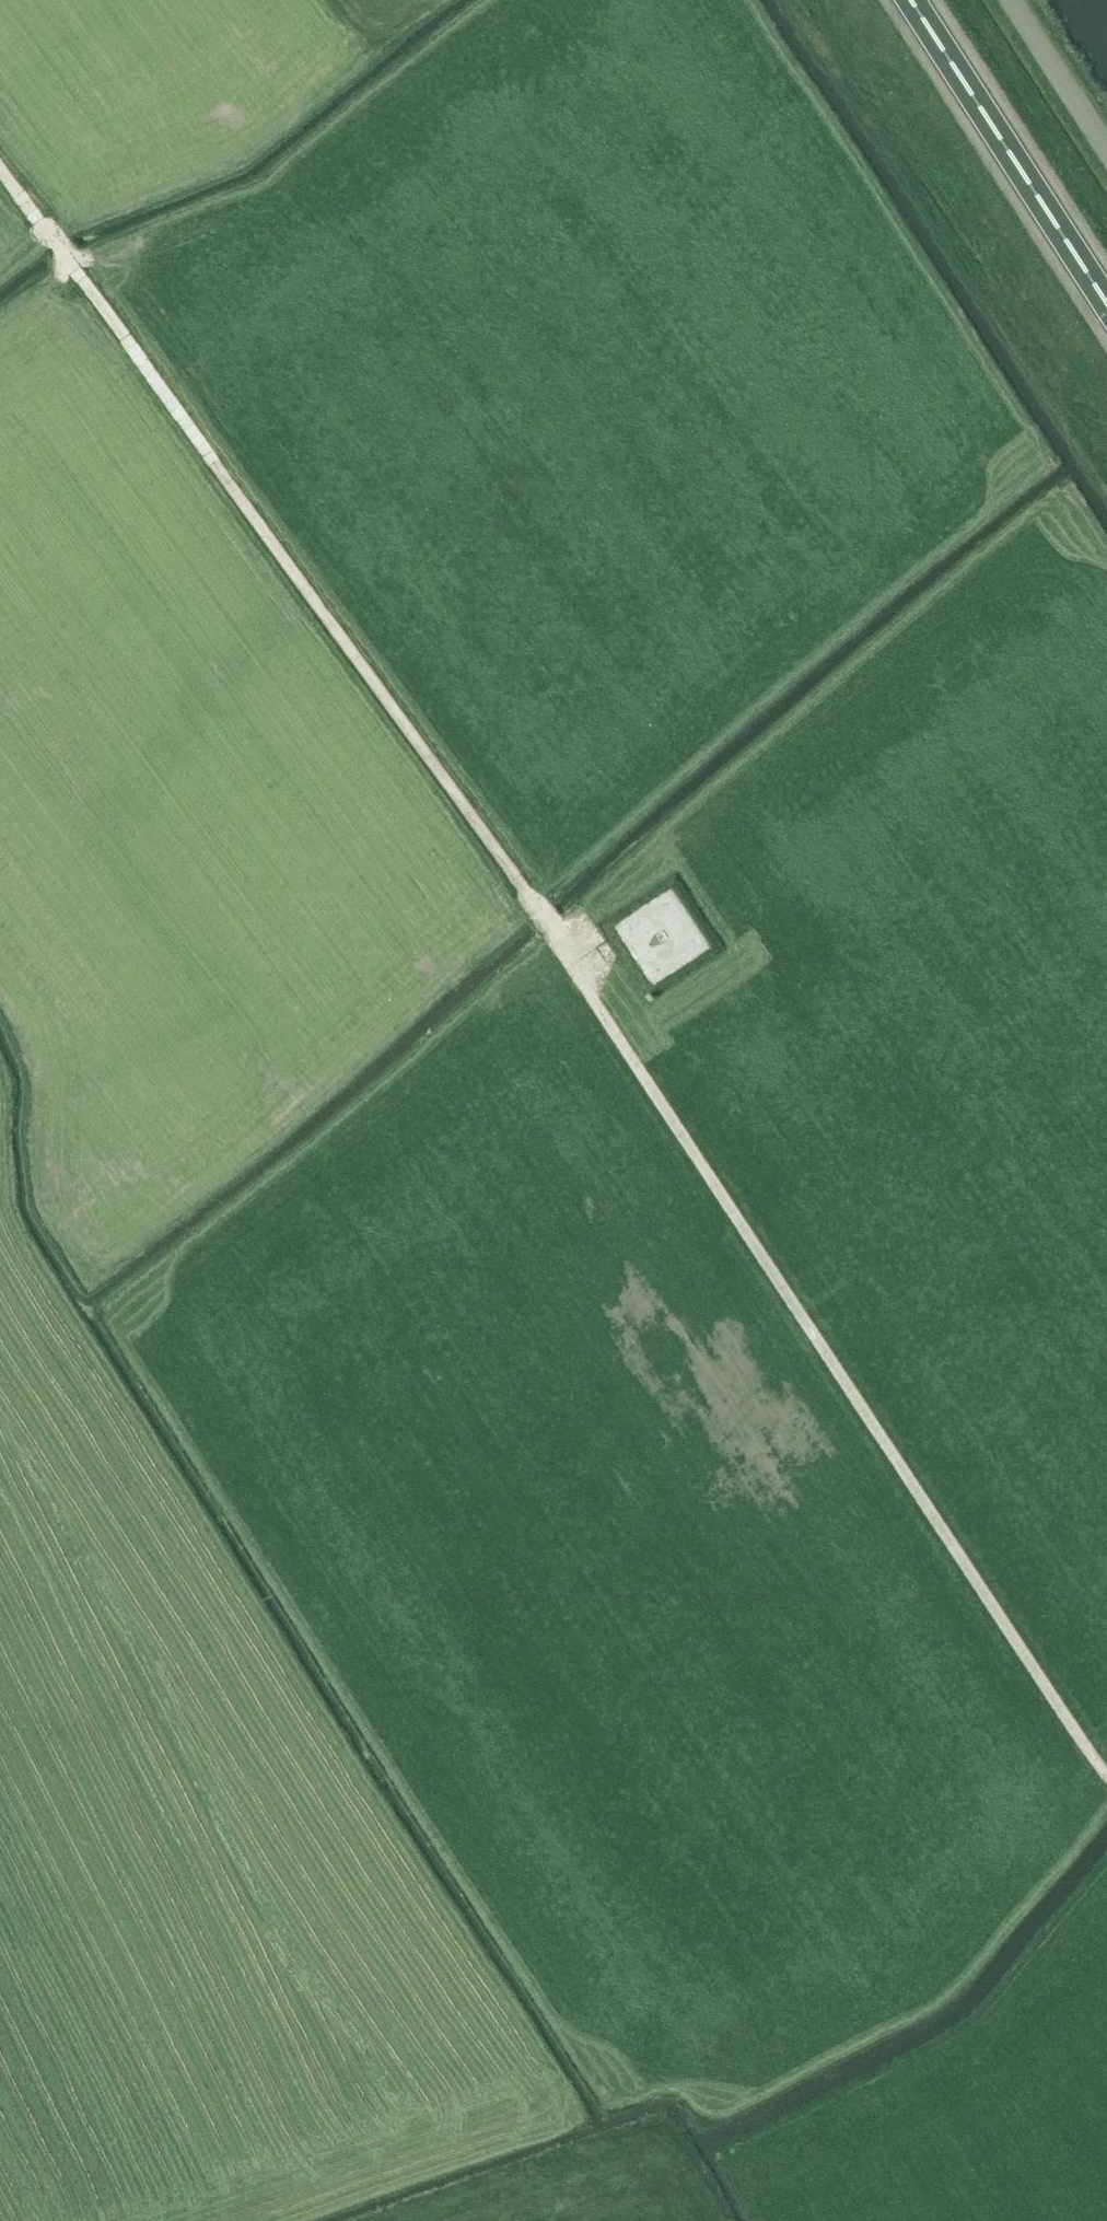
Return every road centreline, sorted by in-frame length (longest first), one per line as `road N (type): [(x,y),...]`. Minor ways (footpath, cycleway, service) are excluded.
road 1 (track): [(0,170),(543,915),(1106,1775)]
road 2 (trunk): [(1106,304),(911,0)]
road 3 (unclassified): [(1106,148),(1011,0)]

